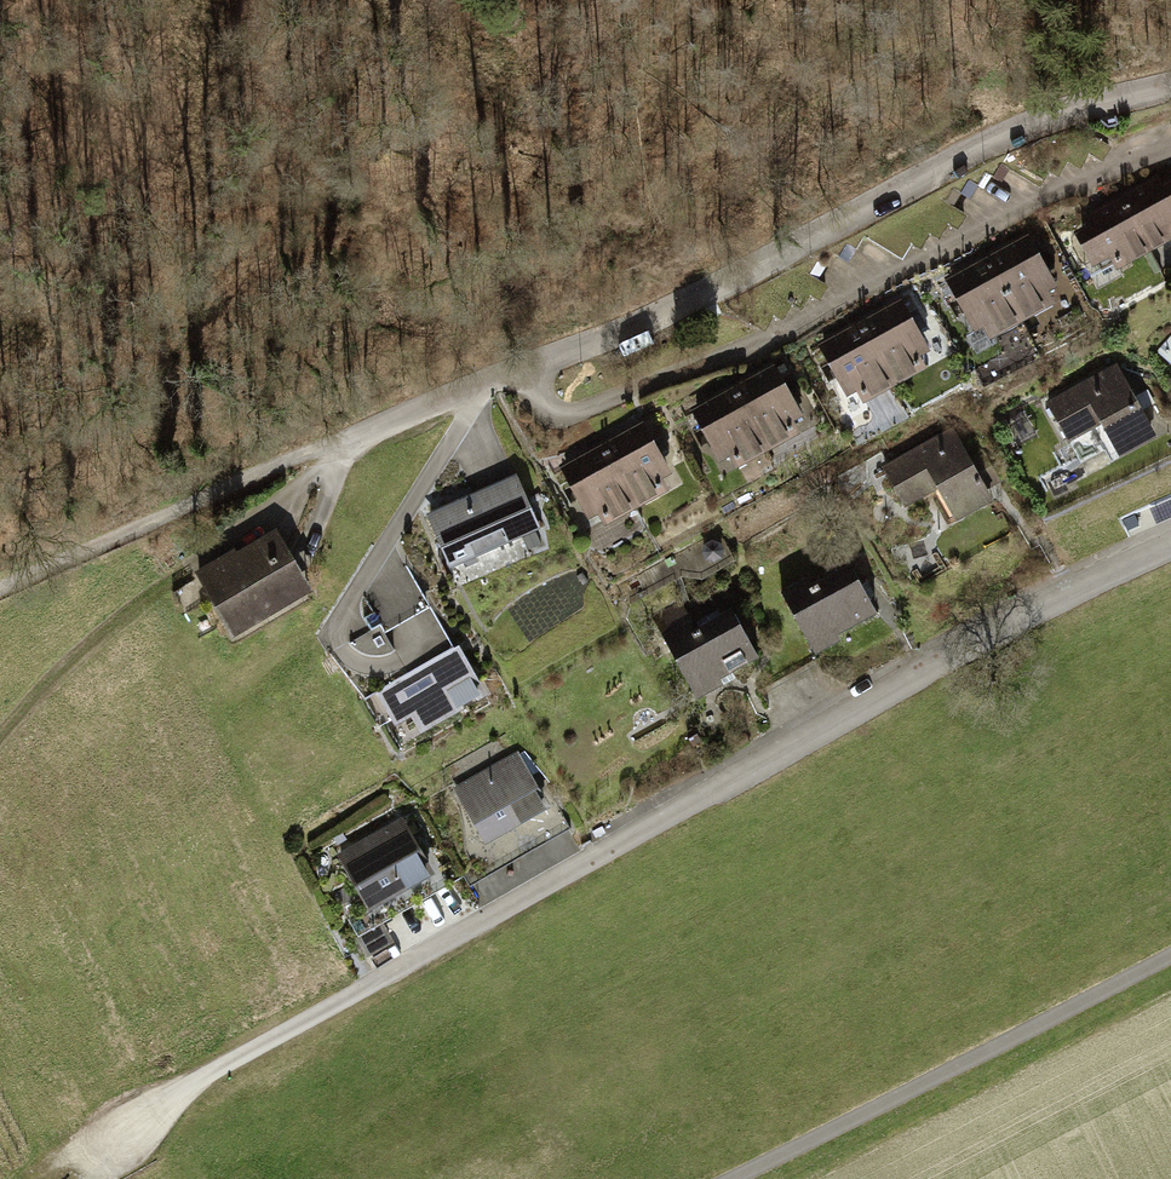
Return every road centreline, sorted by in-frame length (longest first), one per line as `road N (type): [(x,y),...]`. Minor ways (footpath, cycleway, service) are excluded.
road 1 (residential): [(95,1144),(833,722),(1170,546)]
road 2 (residential): [(341,443),(1170,71)]
road 3 (track): [(729,1178),(1170,956)]
road 4 (track): [(0,587),(341,443)]
road 5 (track): [(188,561),(45,676),(0,731)]

